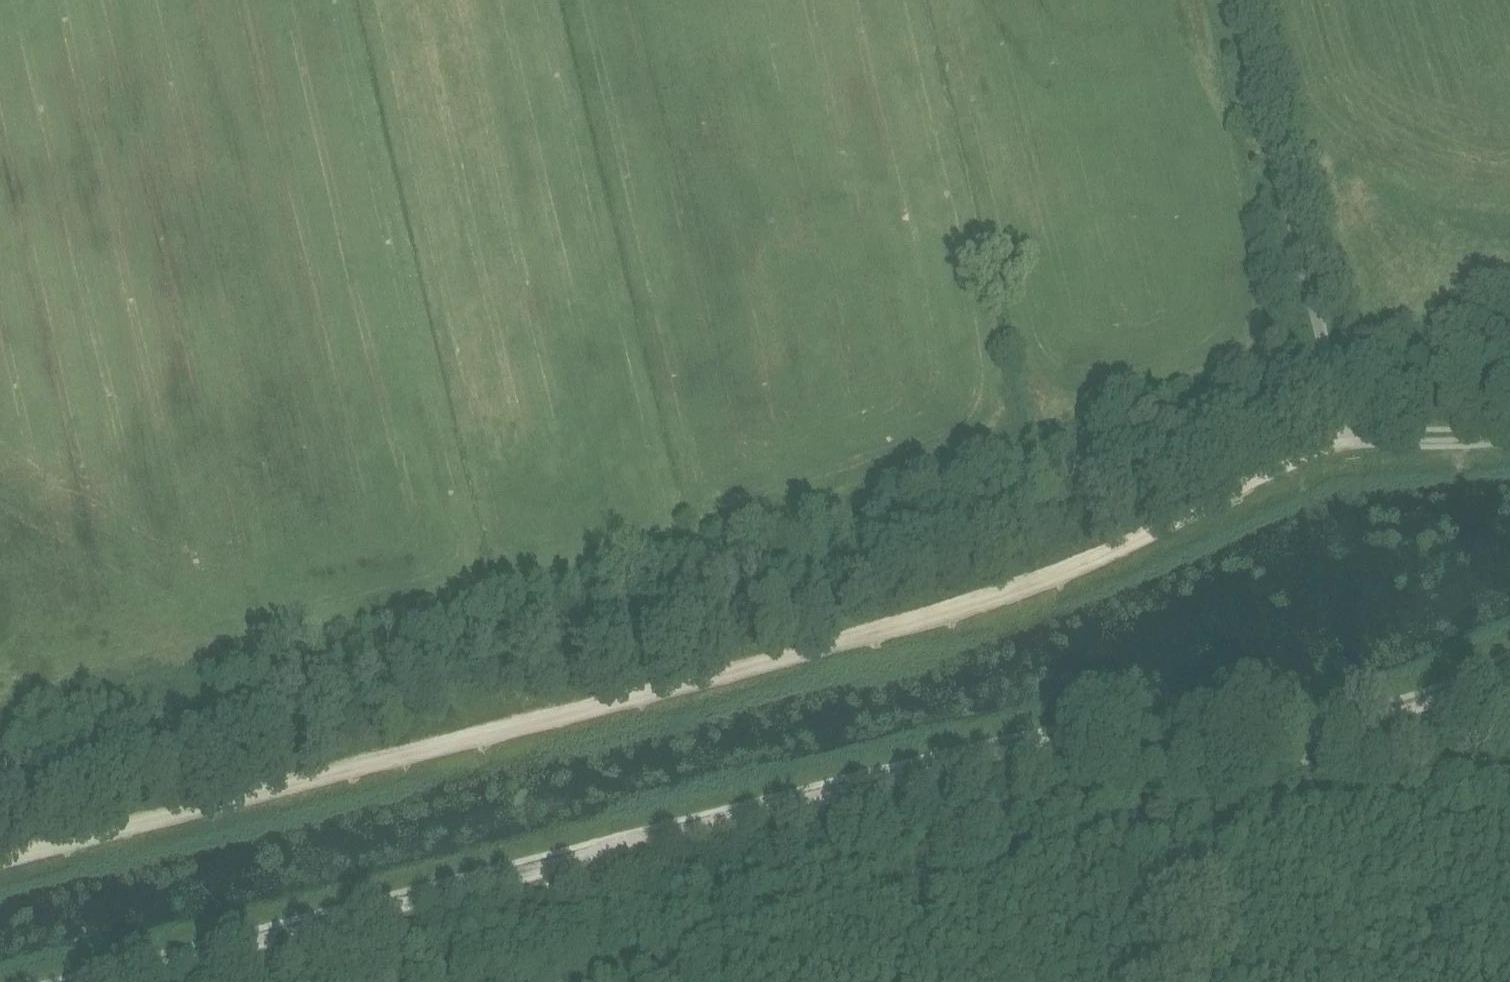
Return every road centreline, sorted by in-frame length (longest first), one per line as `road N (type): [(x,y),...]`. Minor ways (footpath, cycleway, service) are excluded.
road 1 (track): [(1509,438),(1346,441),(1104,554),(985,596),(0,856)]
road 2 (track): [(109,981),(1049,742),(1407,707),(1509,671)]
road 3 (unclassified): [(1346,441),(1232,0)]

